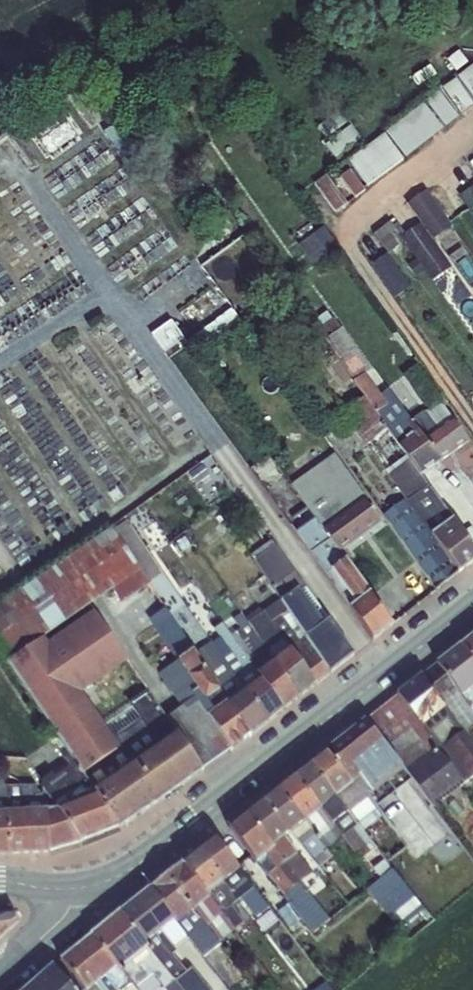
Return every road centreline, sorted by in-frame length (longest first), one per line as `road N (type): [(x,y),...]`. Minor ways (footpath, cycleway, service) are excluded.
road 1 (secondary): [(81,891),(134,868),(472,605)]

